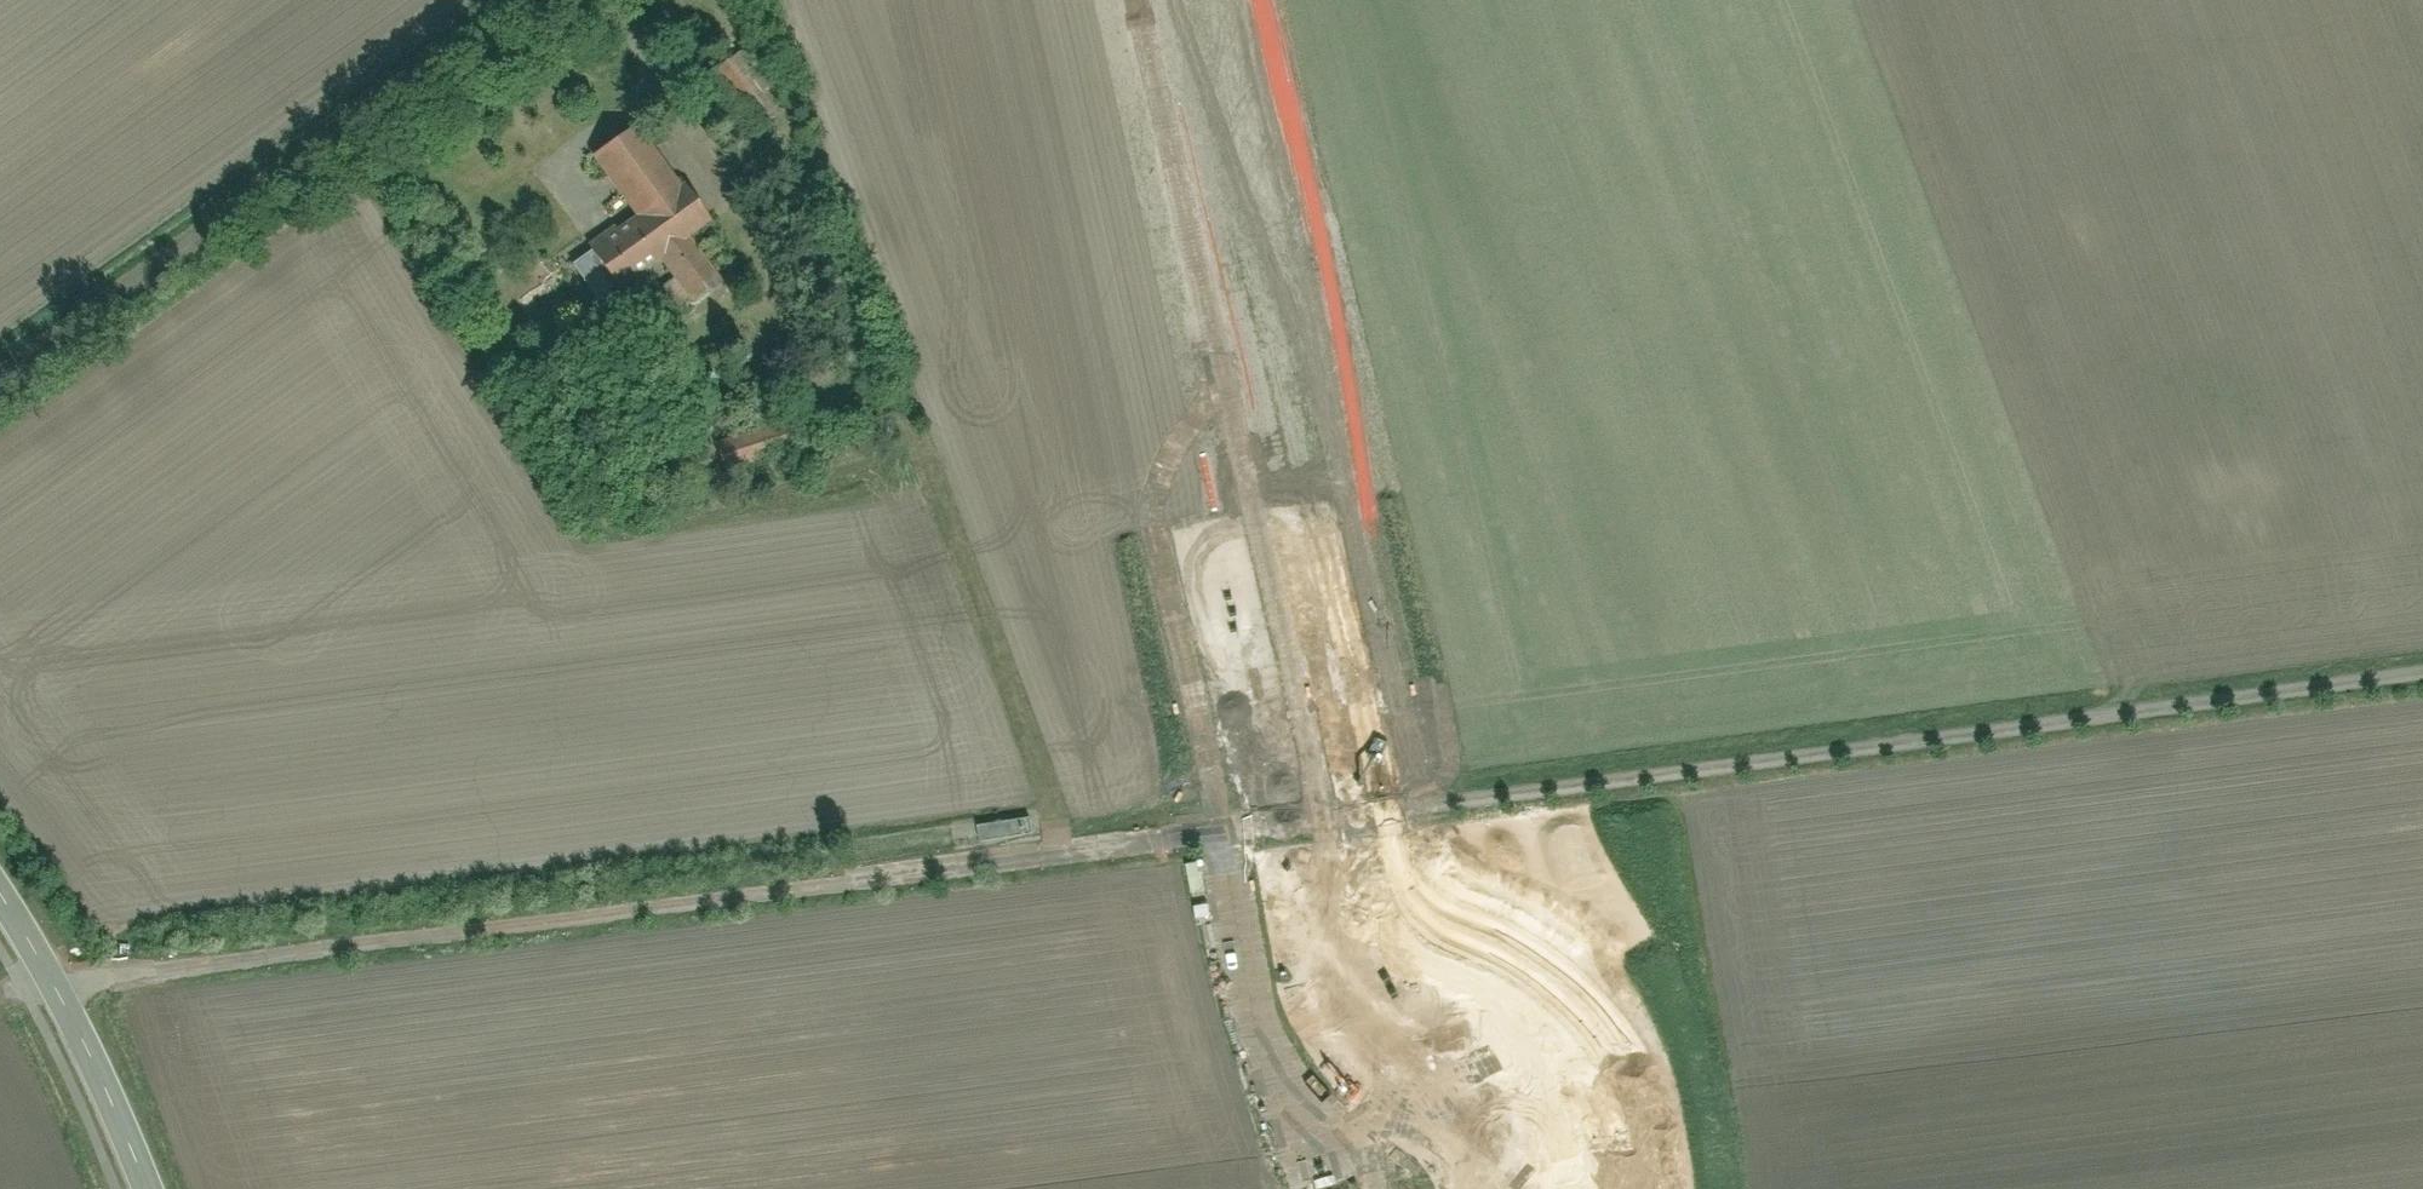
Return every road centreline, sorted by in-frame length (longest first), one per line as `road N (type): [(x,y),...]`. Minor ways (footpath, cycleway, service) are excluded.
road 1 (track): [(30,1000),(2422,677)]
road 2 (unclassified): [(0,376),(526,0)]
road 3 (tertiary): [(149,1188),(62,995),(0,892)]

